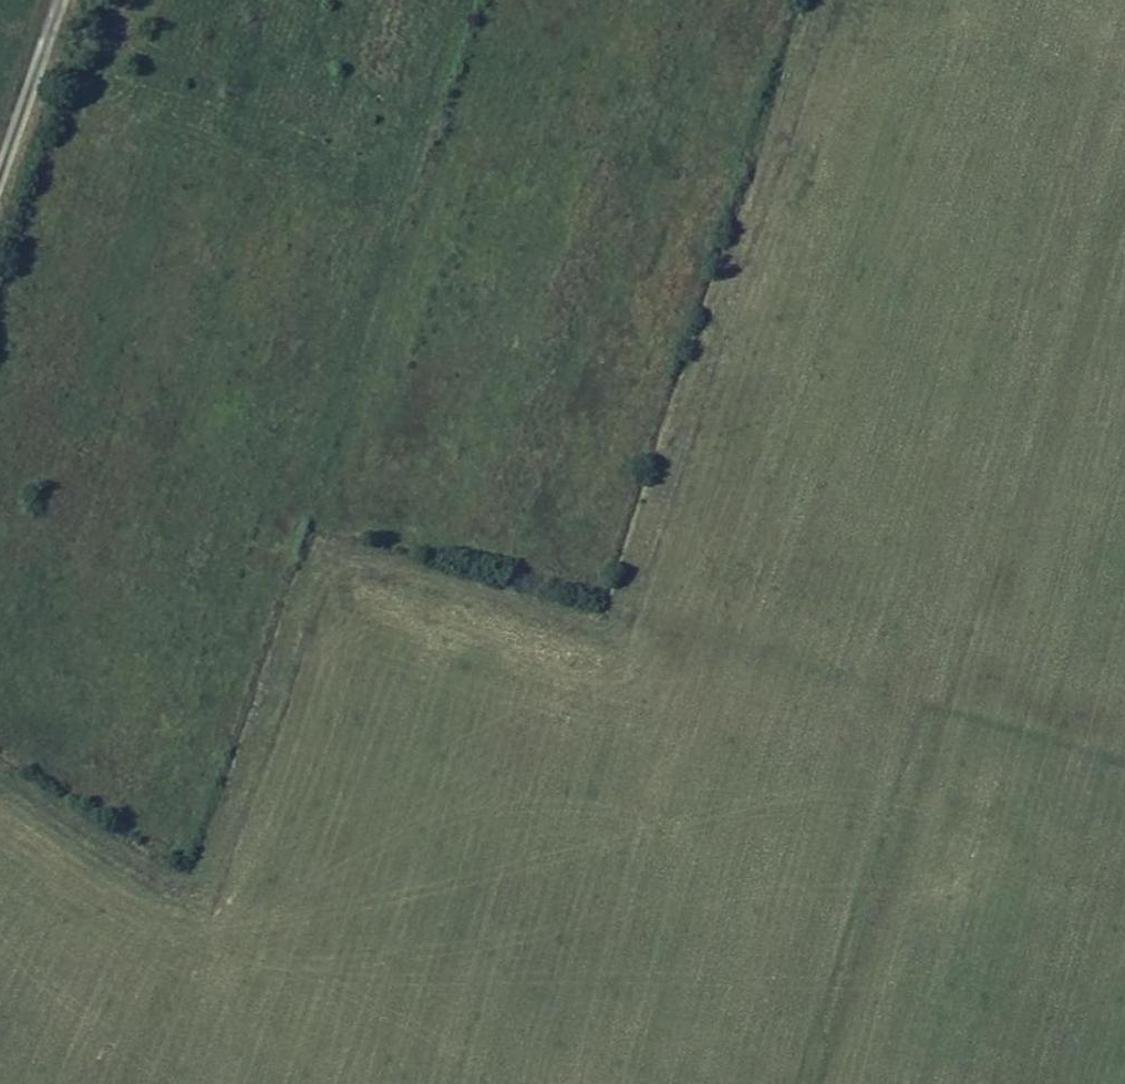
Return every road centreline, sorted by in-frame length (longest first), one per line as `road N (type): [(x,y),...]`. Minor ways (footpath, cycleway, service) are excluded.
road 1 (track): [(0,189),(63,0)]

